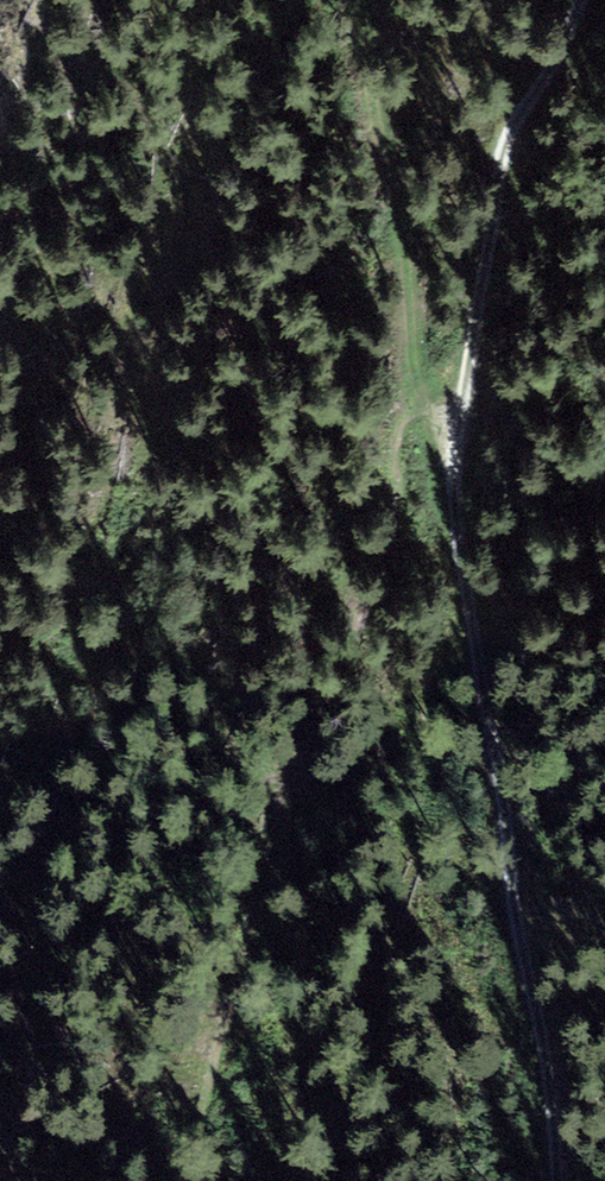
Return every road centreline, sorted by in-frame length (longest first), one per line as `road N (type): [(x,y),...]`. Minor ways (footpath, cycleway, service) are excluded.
road 1 (track): [(173,1180),(235,952),(315,722),(379,577),(404,486),(448,458)]
road 2 (track): [(548,1180),(458,628),(448,458)]
road 3 (track): [(448,458),(497,170),(522,90),(575,0)]
road 4 (track): [(457,422),(368,35),(373,0)]

